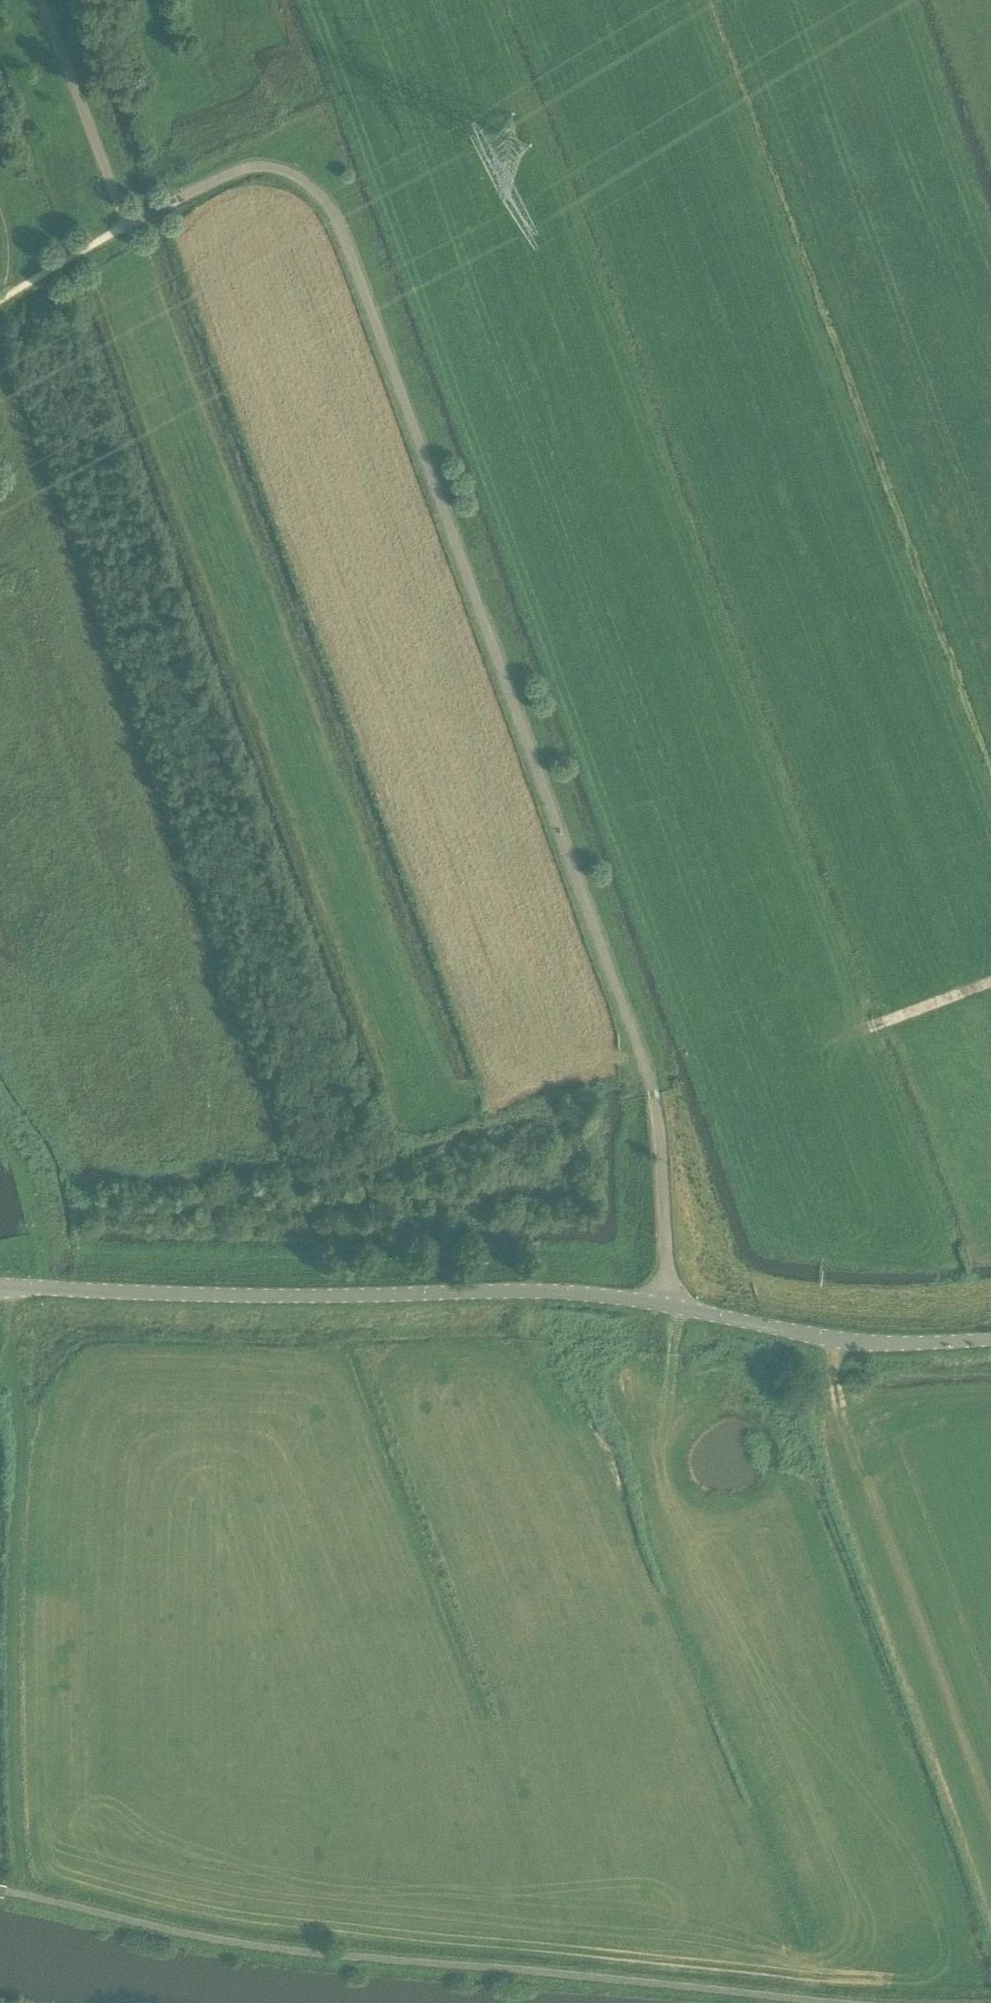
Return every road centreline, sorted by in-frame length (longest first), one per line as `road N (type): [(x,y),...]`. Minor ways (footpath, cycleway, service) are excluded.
road 1 (tertiary): [(0,1287),(574,1292),(843,1340),(990,1339)]
road 2 (track): [(990,983),(863,1027)]

